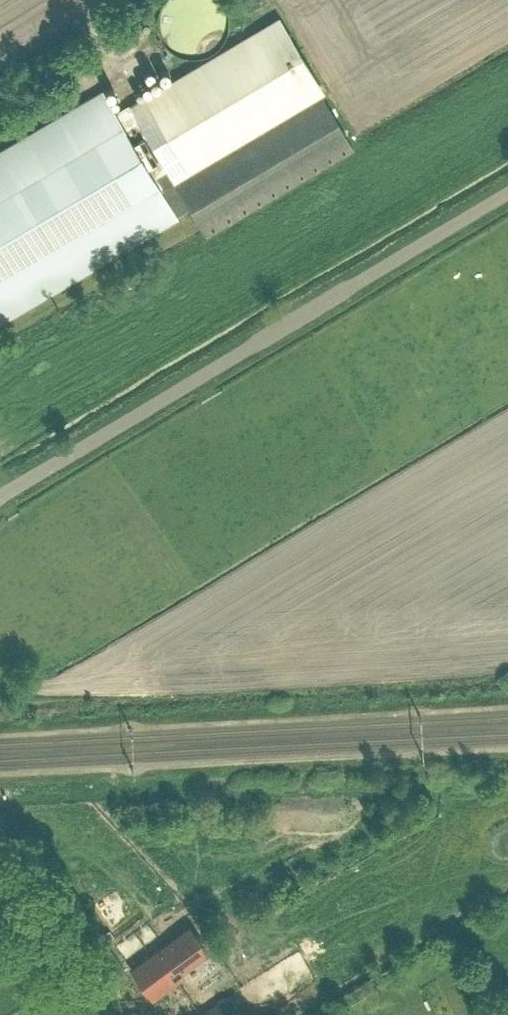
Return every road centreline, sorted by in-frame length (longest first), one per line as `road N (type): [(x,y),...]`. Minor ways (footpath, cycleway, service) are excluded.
road 1 (unclassified): [(0,497),(507,191)]
road 2 (tertiary): [(104,1014),(0,872)]

